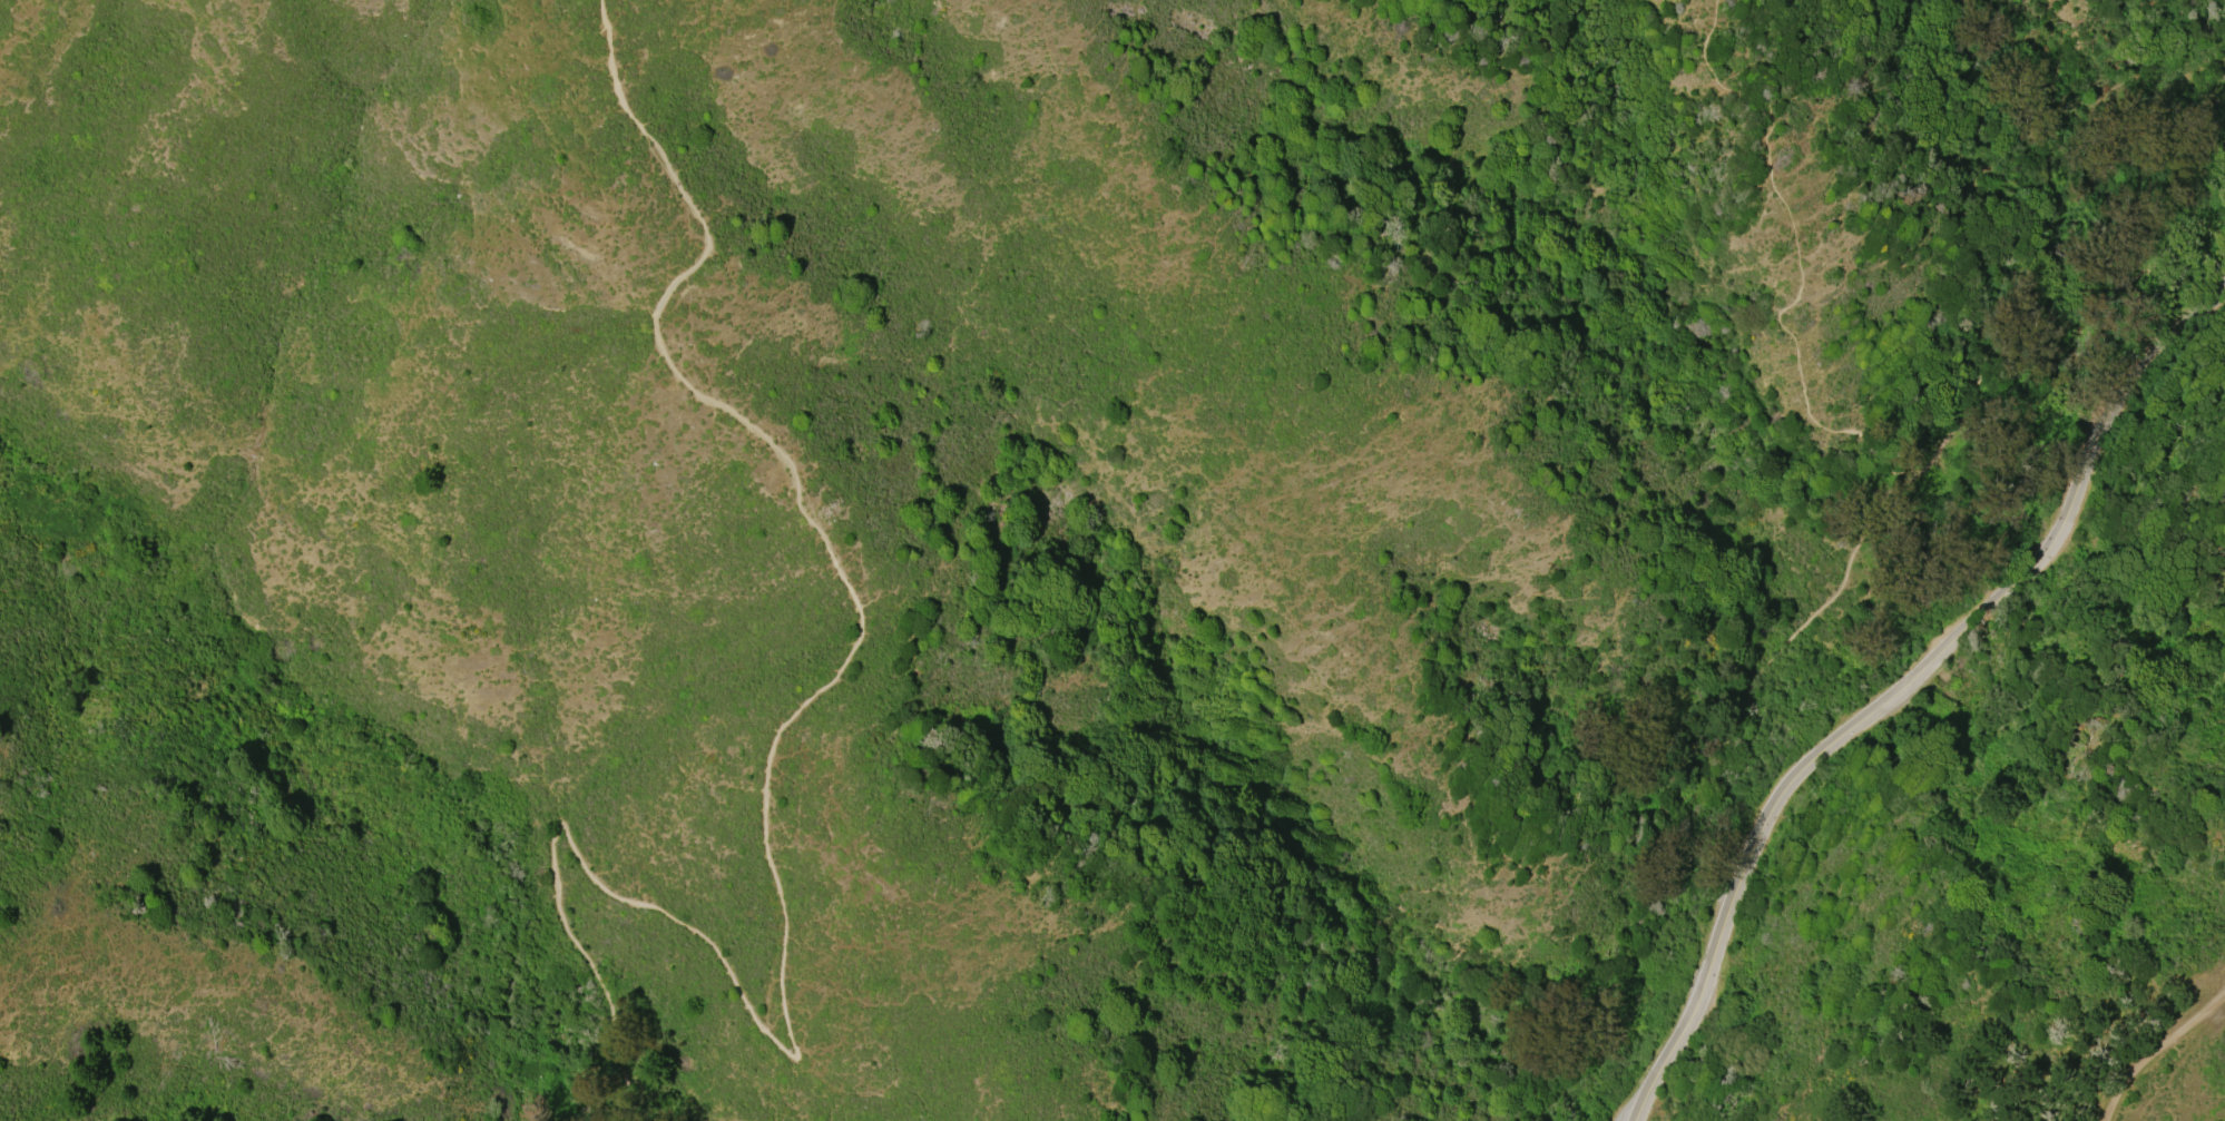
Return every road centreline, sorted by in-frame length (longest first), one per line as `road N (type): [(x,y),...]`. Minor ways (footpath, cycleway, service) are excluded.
road 1 (track): [(604,0),(629,111),(713,243),(660,313),(674,368),(791,464),(865,623),(861,649),(784,731),(773,763),(768,847),(791,1052),(758,1024),(739,982),(708,943),(665,911),(615,898),(588,872),(563,824),(555,859),(567,916),(612,1003),(632,1120)]
road 2 (residential): [(2224,300),(2170,346),(2099,436),(2047,563),(1812,767),(1780,807),(1731,906),(1697,1004),(1637,1120)]
road 3 (track): [(2106,1120),(2135,1068),(2224,992)]

